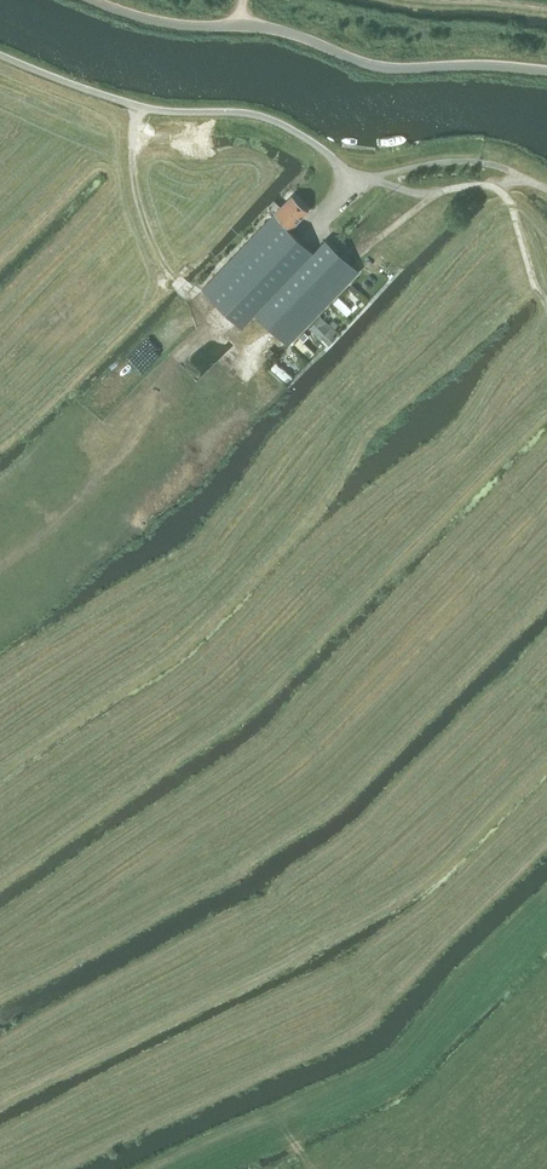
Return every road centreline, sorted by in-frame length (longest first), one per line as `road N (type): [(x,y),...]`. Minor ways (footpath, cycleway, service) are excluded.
road 1 (unclassified): [(546,71),(378,67),(292,34),(156,22),(91,0)]
road 2 (track): [(546,920),(392,1084),(182,1168)]
road 3 (unclassified): [(367,181),(279,122),(248,113),(148,108),(0,54)]
road 4 (track): [(139,105),(136,186),(163,258),(264,356)]
road 5 (track): [(367,181),(412,192),(499,190),(546,305)]

